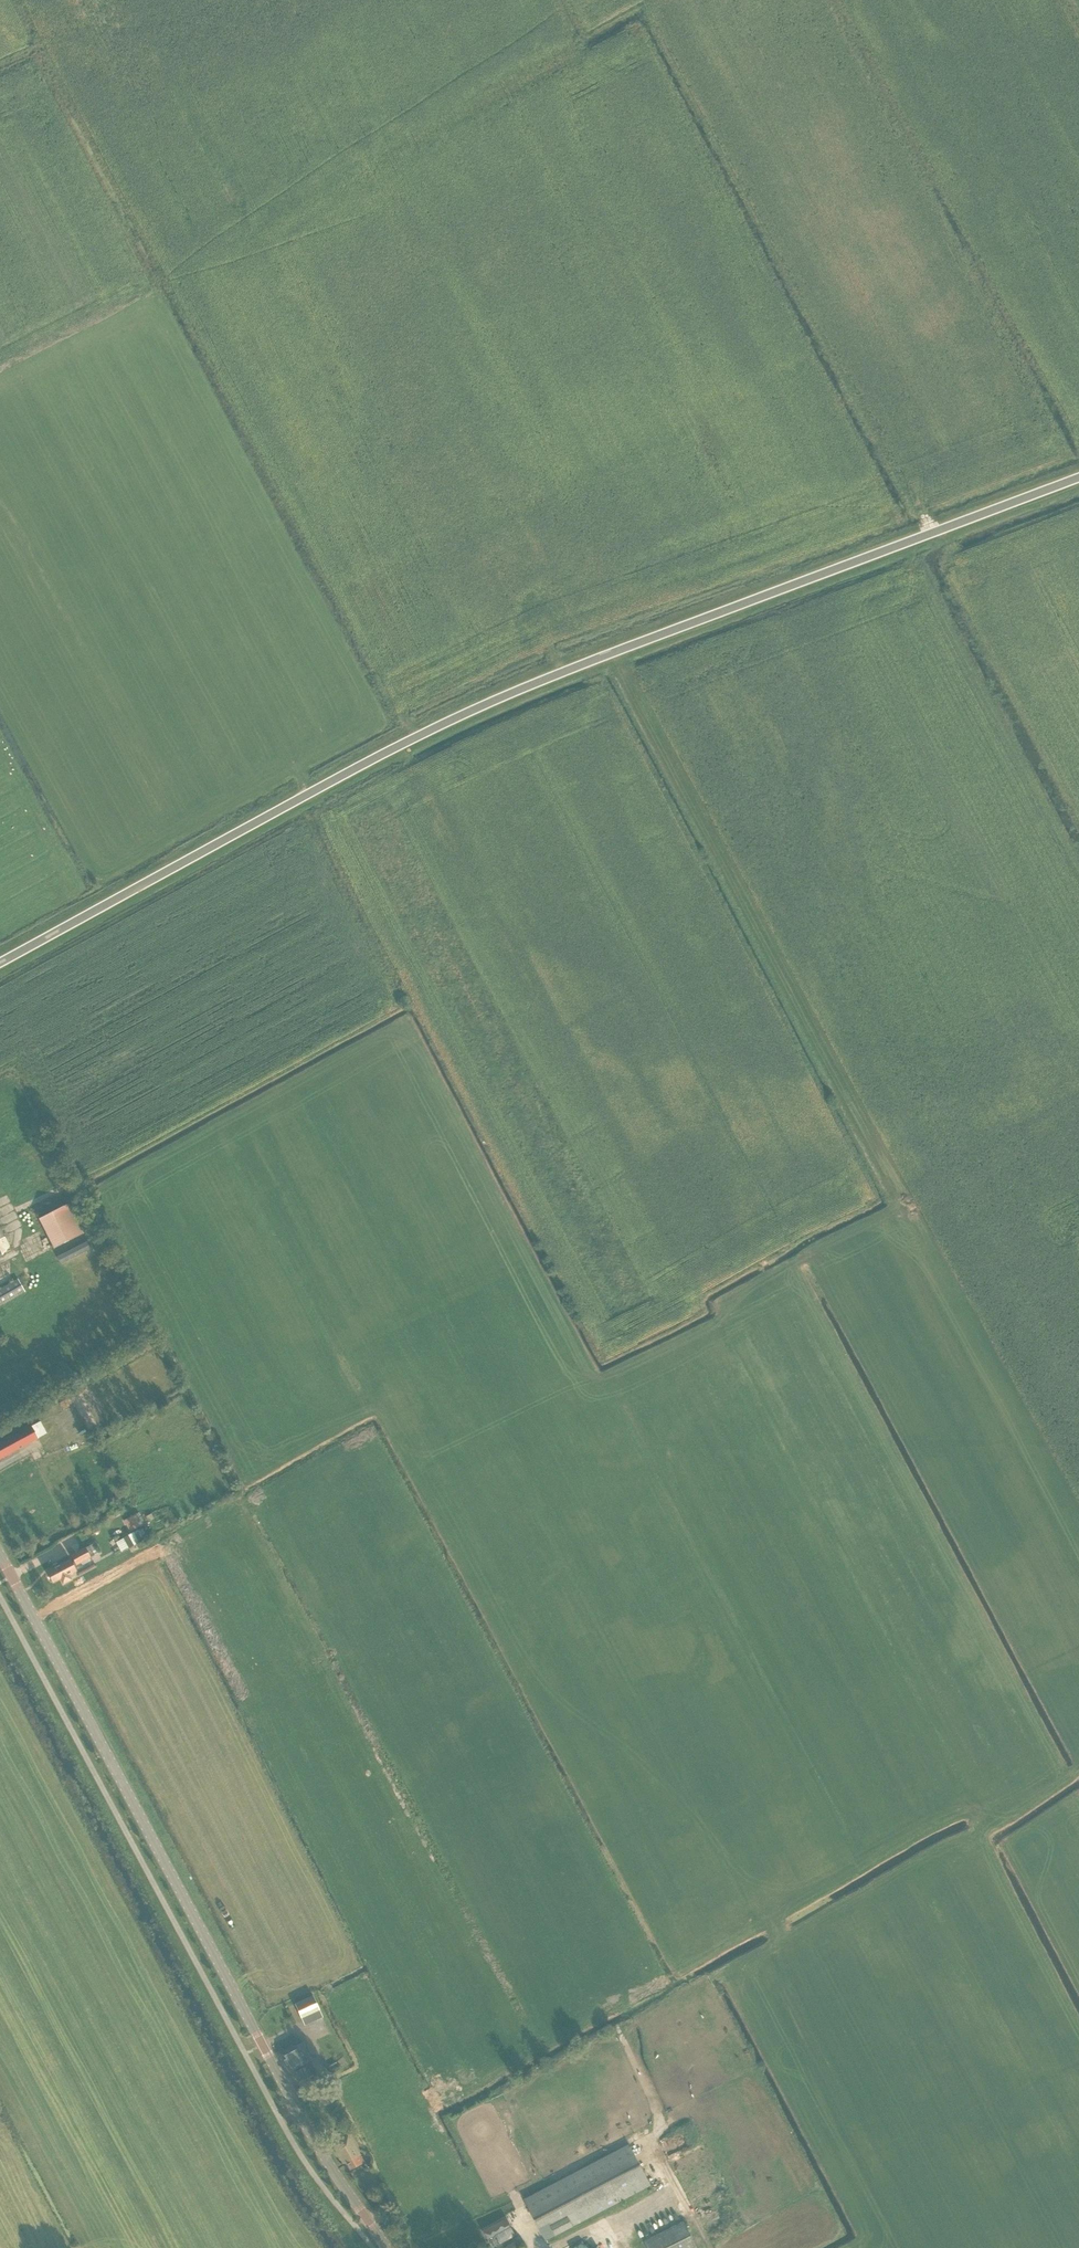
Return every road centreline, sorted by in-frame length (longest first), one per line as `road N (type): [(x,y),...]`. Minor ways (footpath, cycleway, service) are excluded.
road 1 (tertiary): [(0,962),(163,872),(650,633),(1078,476)]
road 2 (tertiary): [(387,2247),(297,2110),(0,1555)]

